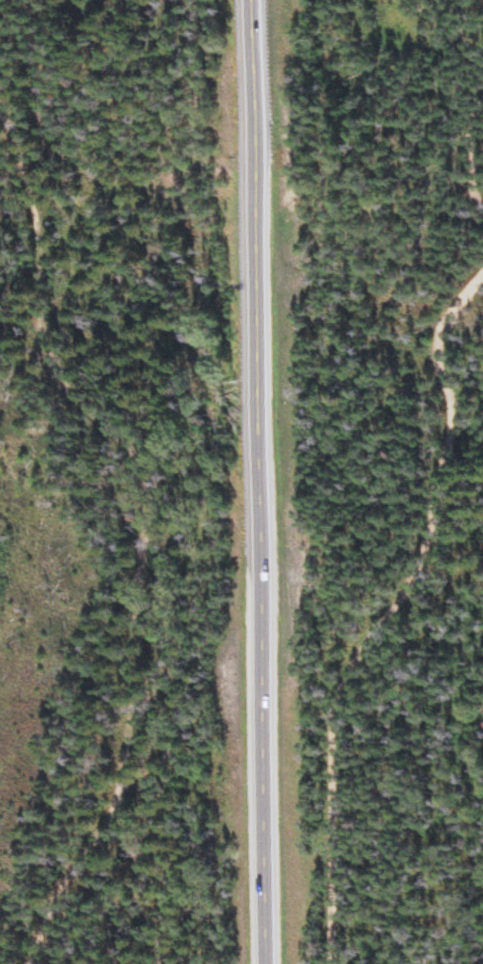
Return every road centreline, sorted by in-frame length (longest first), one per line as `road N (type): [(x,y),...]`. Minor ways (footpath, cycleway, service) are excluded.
road 1 (primary): [(260,963),(244,0)]
road 2 (track): [(30,963),(123,793),(148,481),(49,355),(24,129),(0,103)]
road 3 (track): [(482,282),(442,329),(470,423),(415,580),(343,688),(340,963)]

